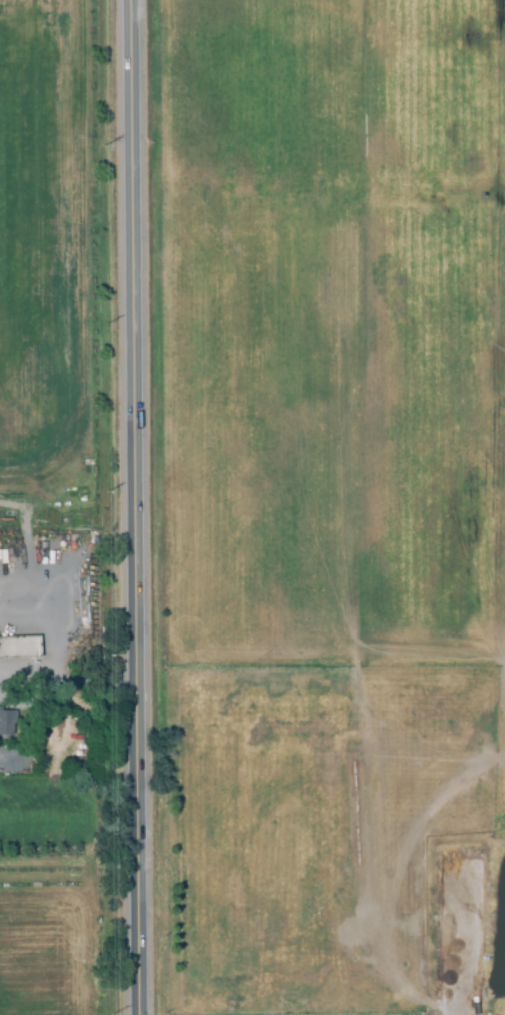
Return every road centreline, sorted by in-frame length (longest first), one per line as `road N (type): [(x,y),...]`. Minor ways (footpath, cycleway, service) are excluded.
road 1 (secondary): [(135,0),(139,1014)]
road 2 (track): [(39,0),(39,471),(22,487)]
road 3 (track): [(71,0),(73,432),(67,457),(39,471)]

